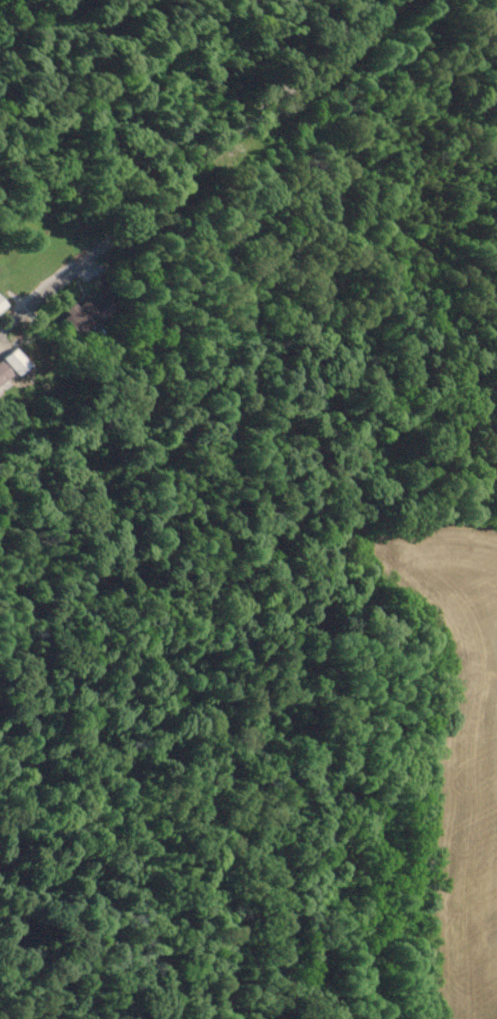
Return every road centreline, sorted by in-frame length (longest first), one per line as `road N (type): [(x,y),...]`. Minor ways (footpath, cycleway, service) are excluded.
road 1 (residential): [(0,328),(276,101),(354,31),(373,0)]

